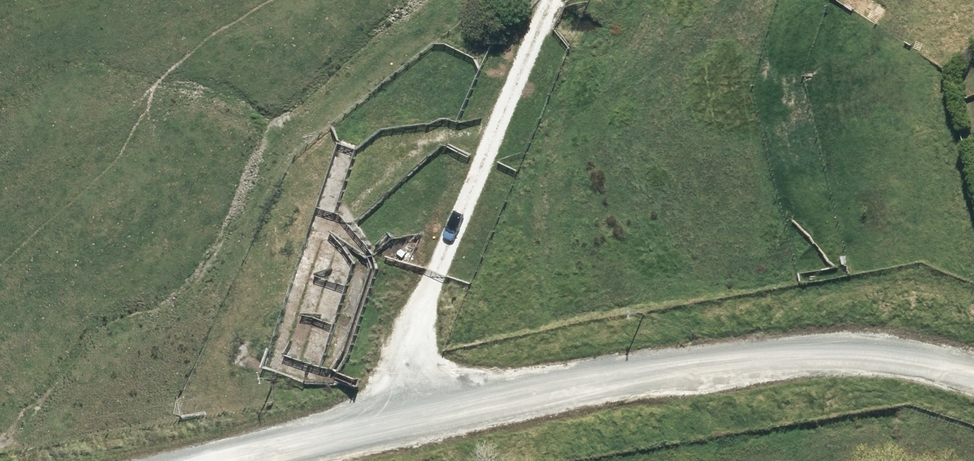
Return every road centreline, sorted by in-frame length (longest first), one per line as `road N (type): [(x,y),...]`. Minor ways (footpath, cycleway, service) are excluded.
road 1 (unclassified): [(349,428),(804,359),(889,360),(973,375)]
road 2 (unclassified): [(349,428),(537,0)]

